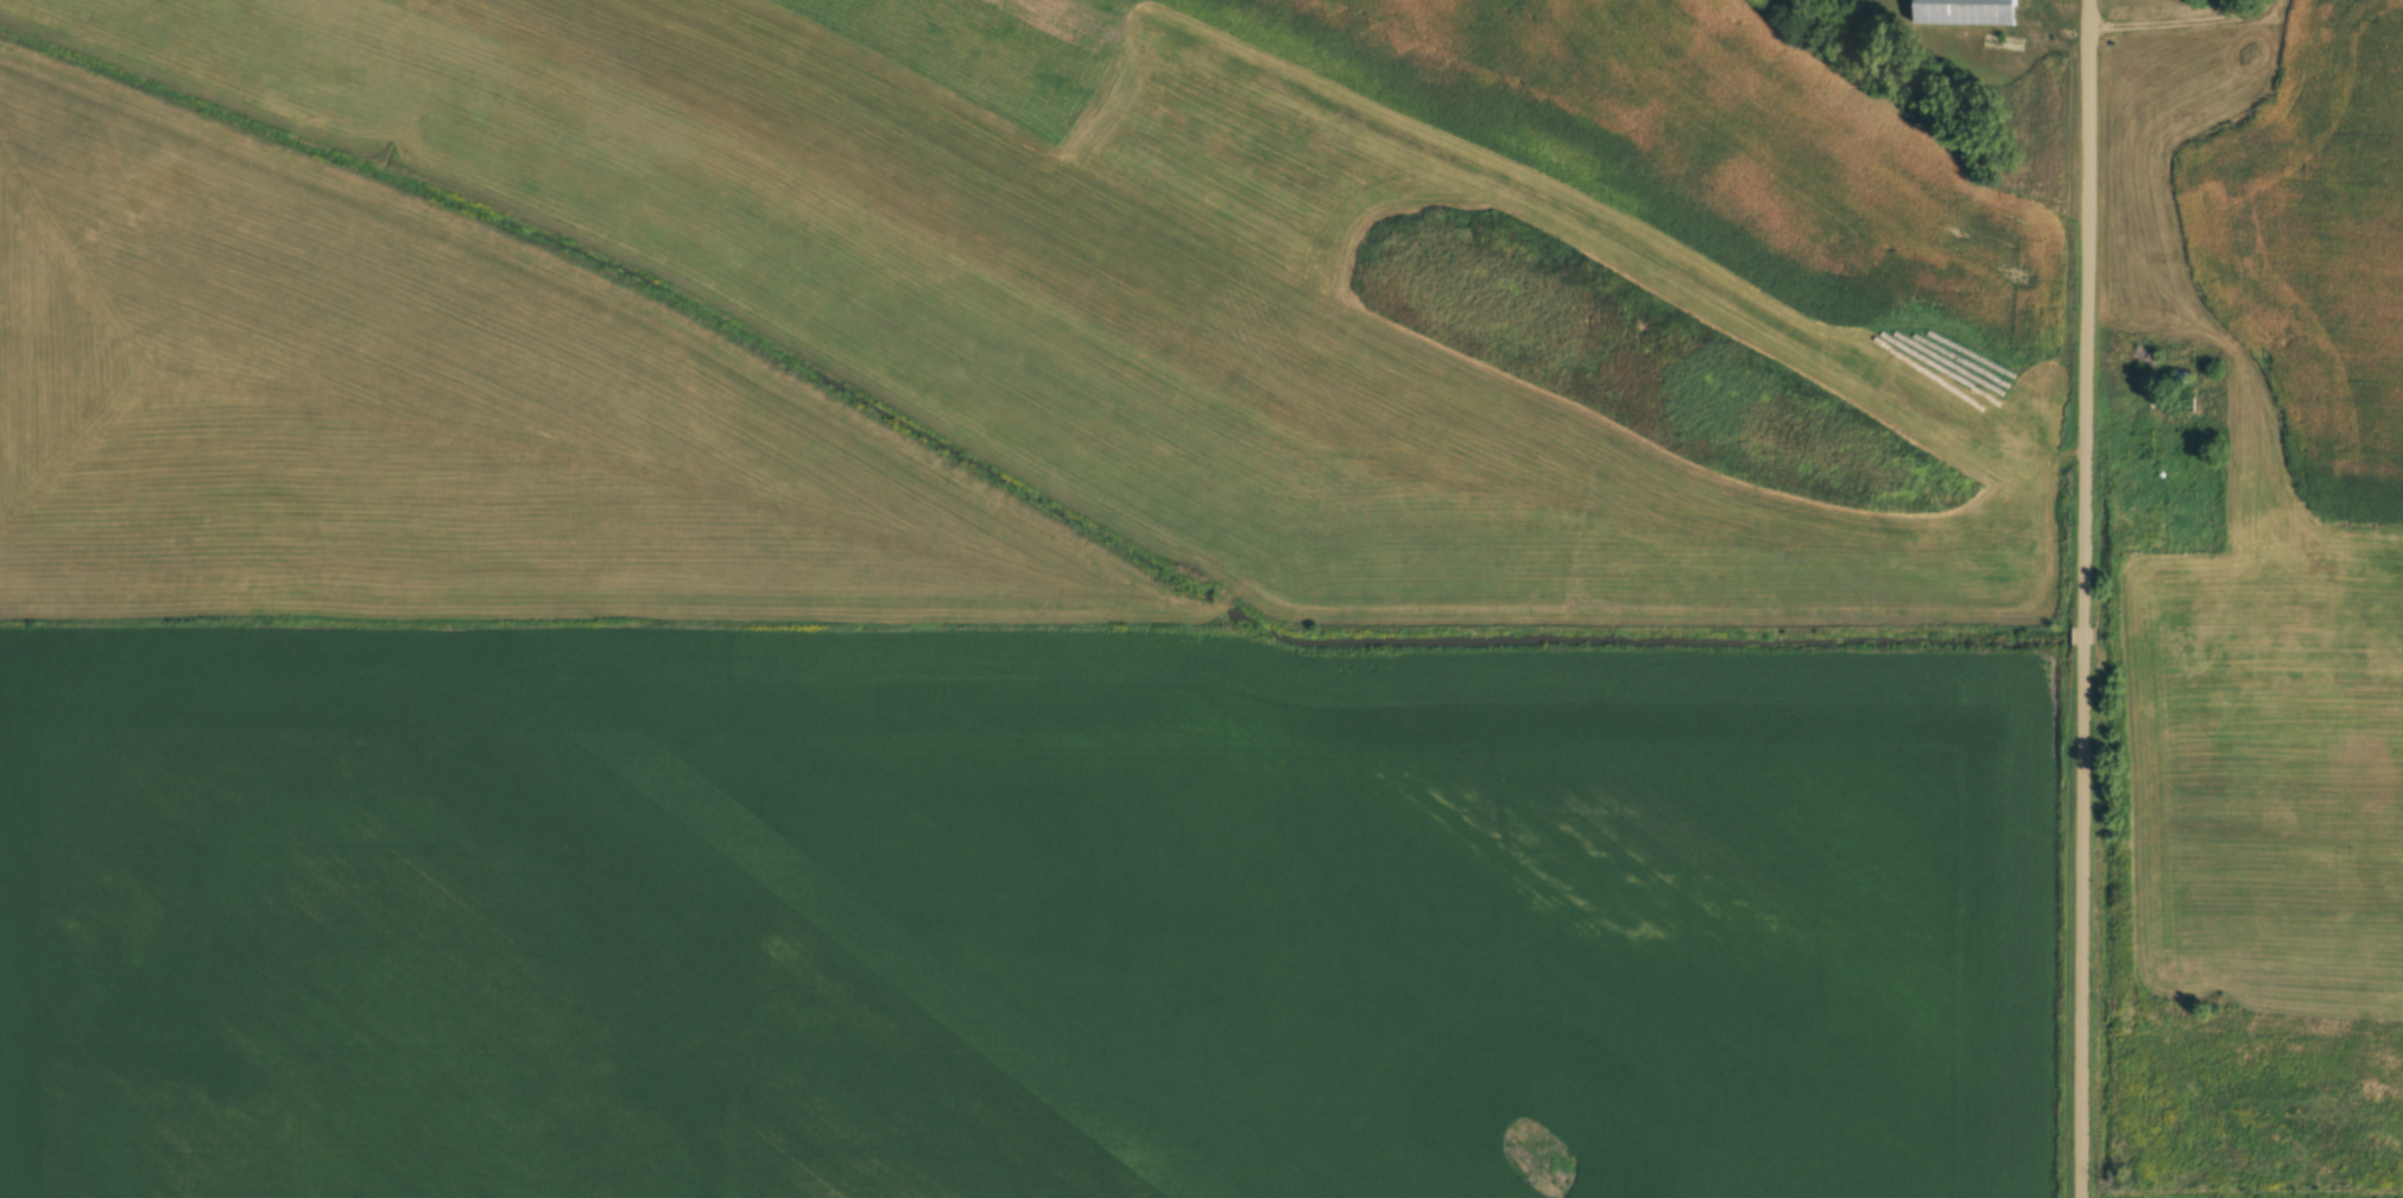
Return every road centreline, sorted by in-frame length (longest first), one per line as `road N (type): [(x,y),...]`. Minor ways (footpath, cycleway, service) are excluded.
road 1 (residential): [(2081,627),(2088,0)]
road 2 (residential): [(2080,1197),(2081,646)]

